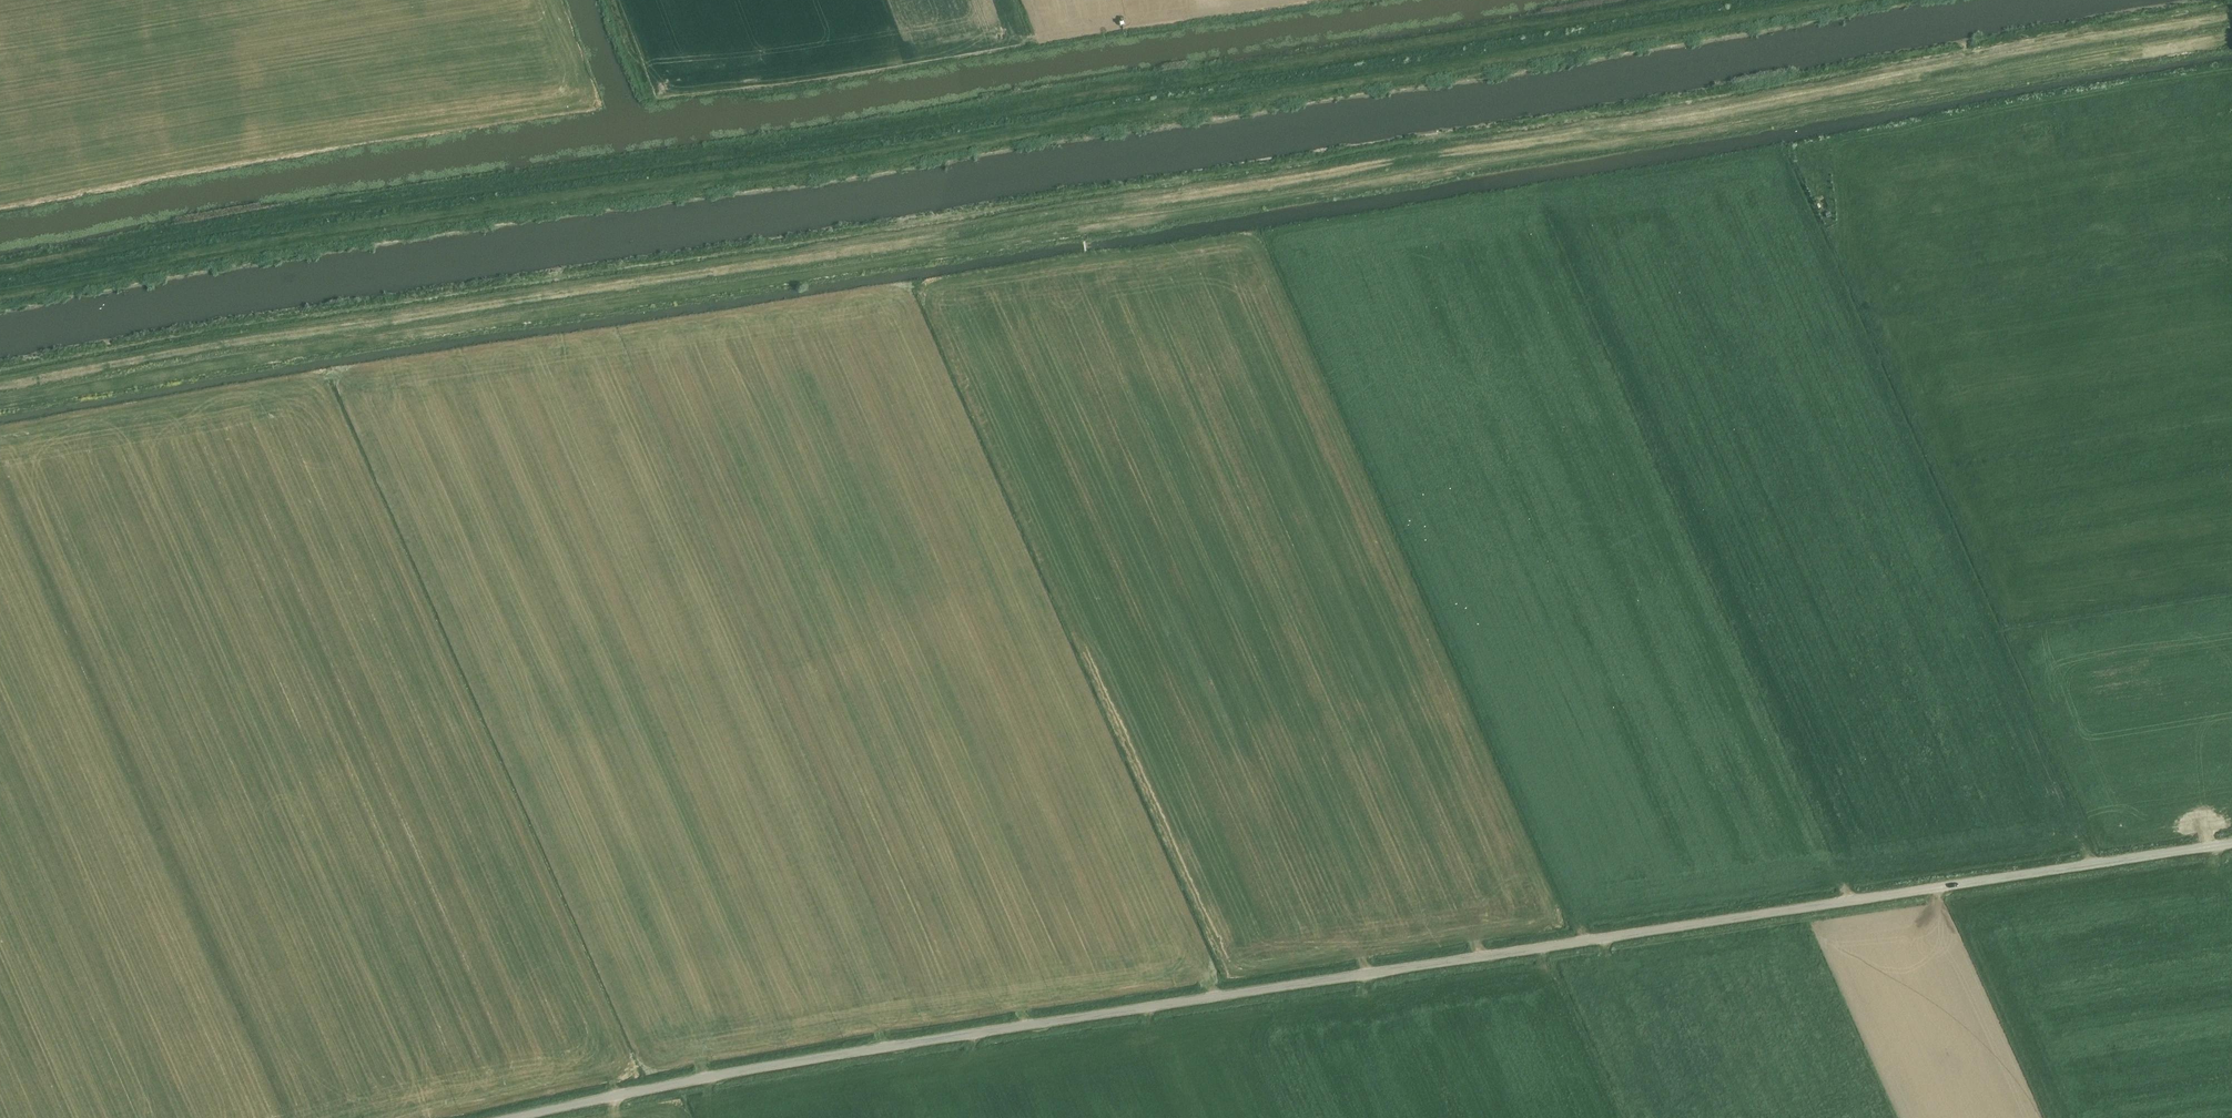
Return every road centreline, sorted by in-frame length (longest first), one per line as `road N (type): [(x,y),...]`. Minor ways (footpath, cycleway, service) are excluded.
road 1 (unclassified): [(511,1117),(747,1070),(2231,844)]

